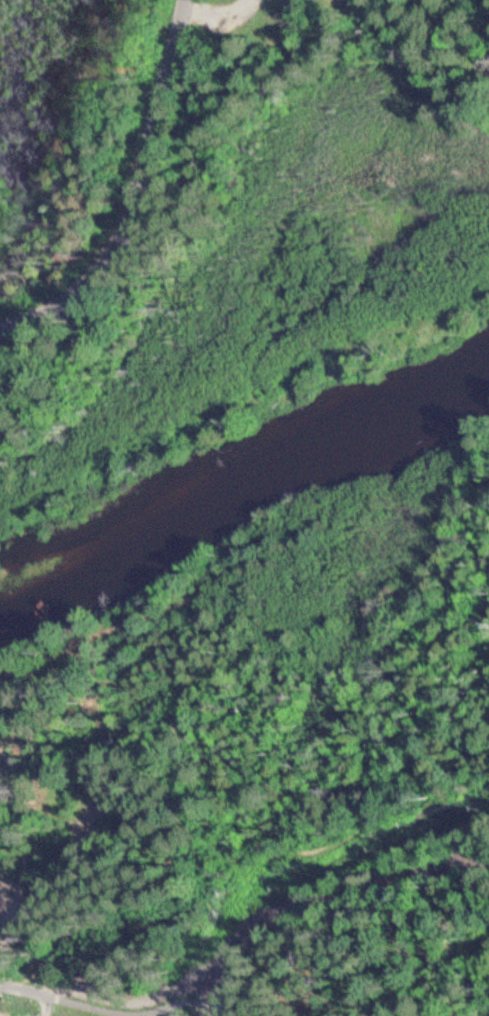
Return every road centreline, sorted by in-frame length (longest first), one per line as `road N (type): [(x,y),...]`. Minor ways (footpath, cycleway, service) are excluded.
road 1 (residential): [(220,1015),(235,955),(274,912),(488,851)]

